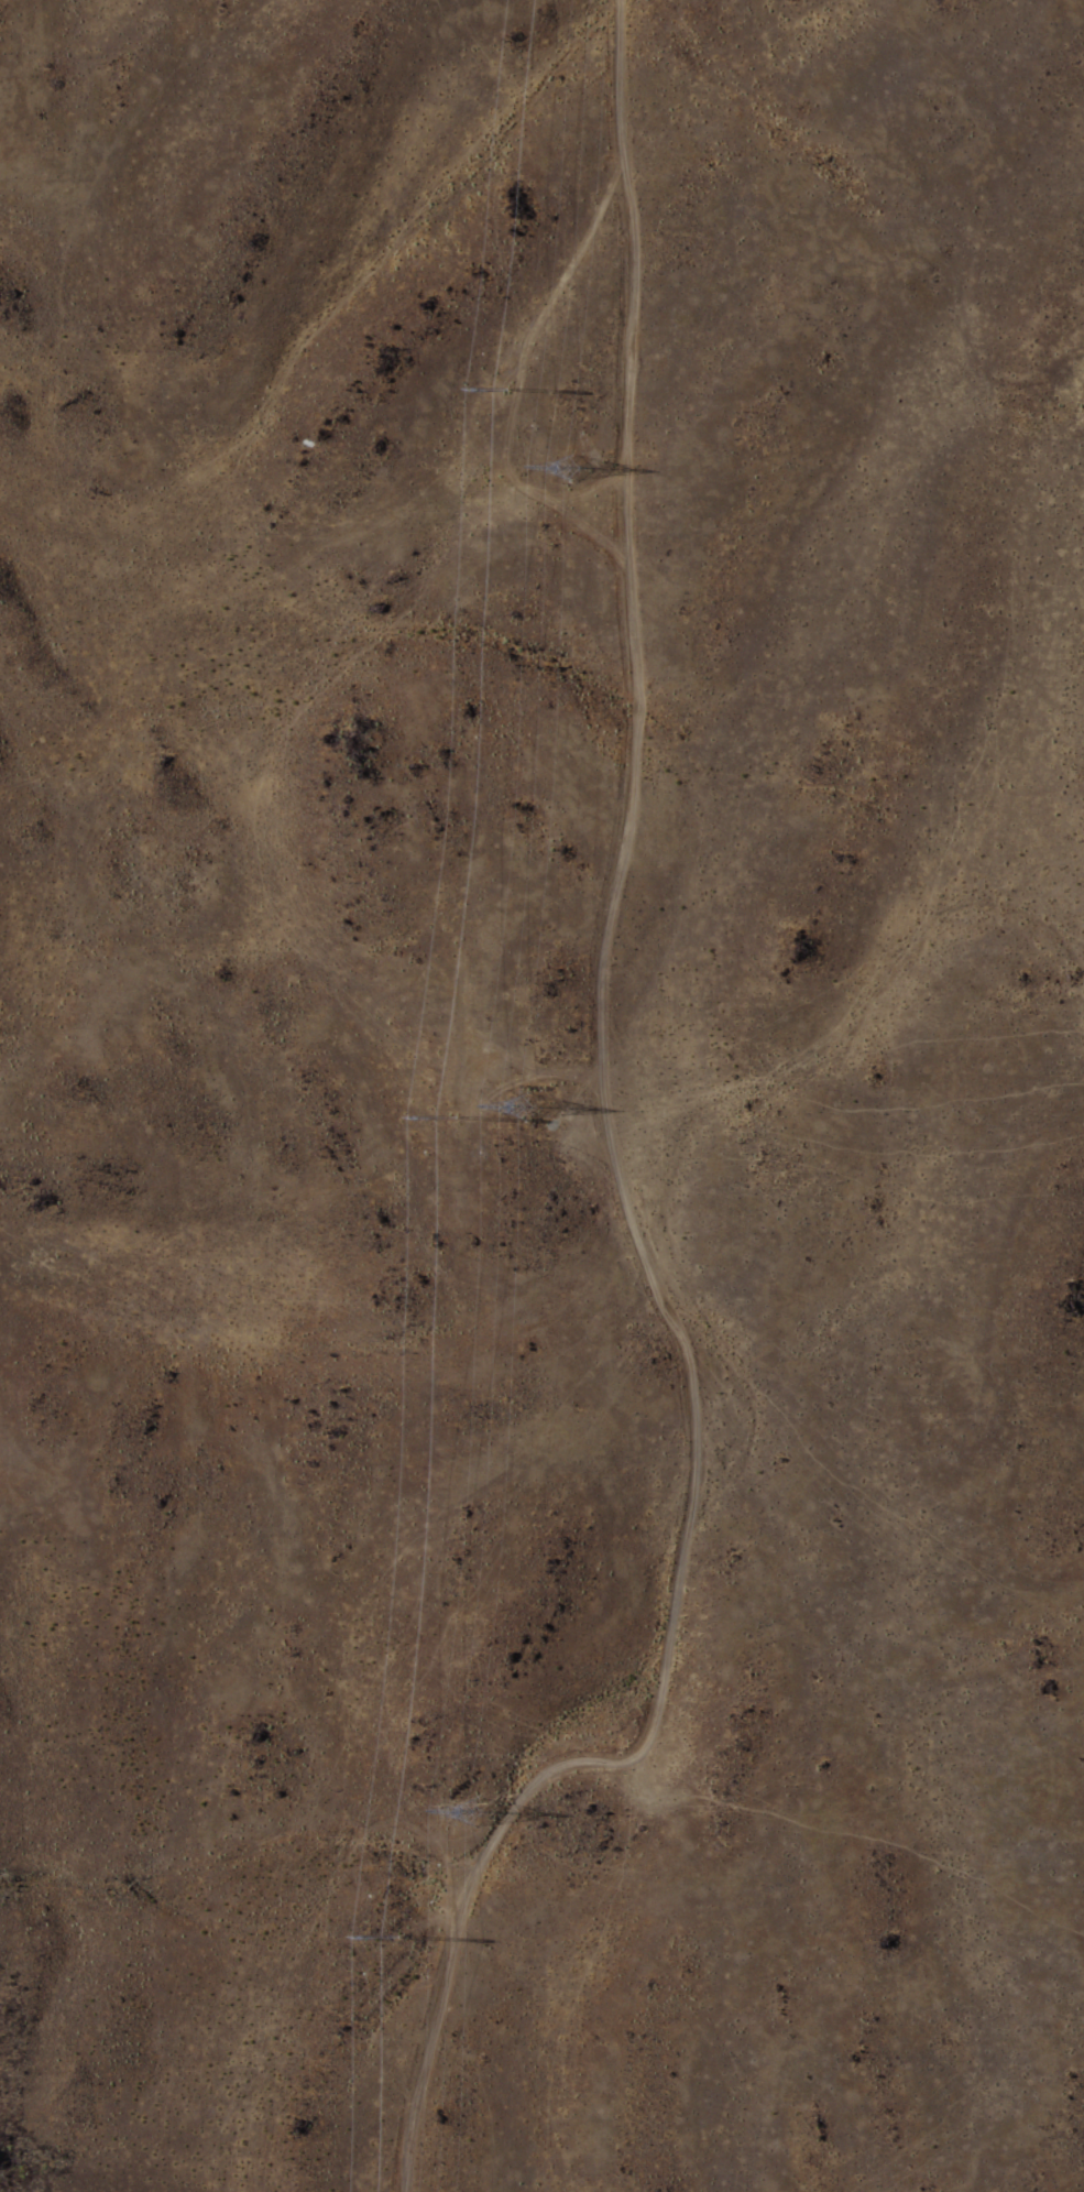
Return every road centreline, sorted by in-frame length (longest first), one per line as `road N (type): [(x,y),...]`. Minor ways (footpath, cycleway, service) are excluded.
road 1 (track): [(407,2191),(439,1952),(527,1782),(569,1756),(628,1758),(650,1733),(689,1461),(683,1338),(626,1214),(595,1084),(602,938),(636,774),(626,368),(635,244),(606,99),(611,0)]

